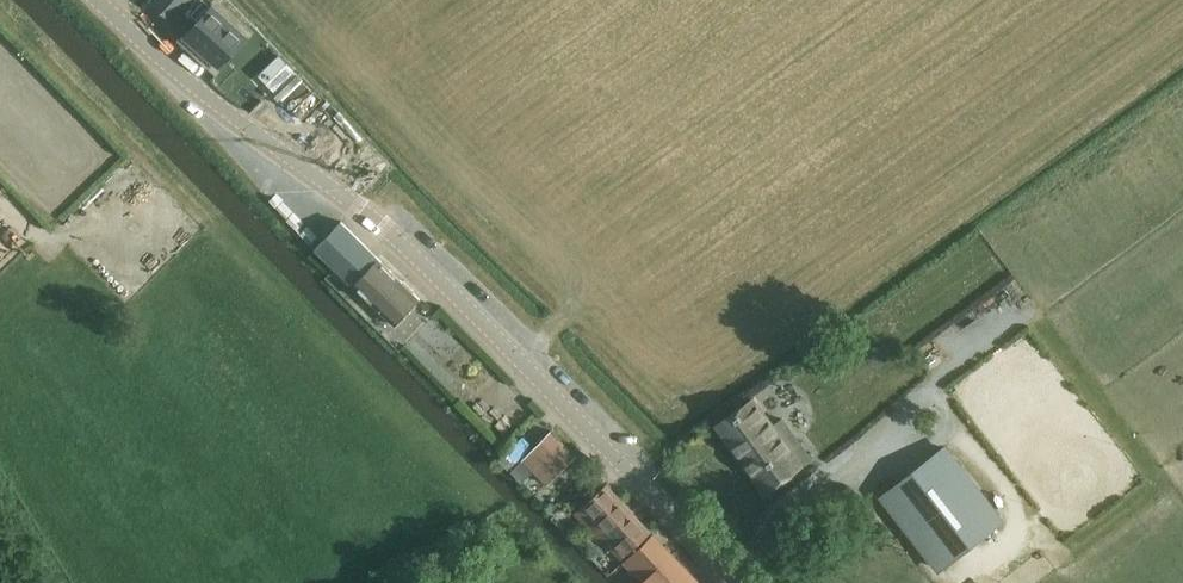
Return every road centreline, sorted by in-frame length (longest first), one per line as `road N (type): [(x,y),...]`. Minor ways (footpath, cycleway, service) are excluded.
road 1 (unclassified): [(737,582),(363,211),(96,0)]

